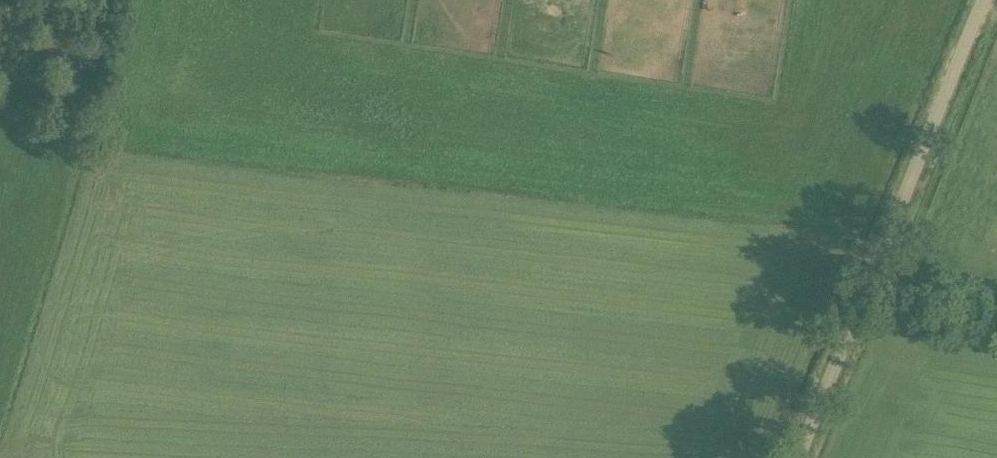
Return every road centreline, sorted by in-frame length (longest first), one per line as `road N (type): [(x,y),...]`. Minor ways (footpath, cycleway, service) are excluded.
road 1 (unclassified): [(787,457),(975,0)]

